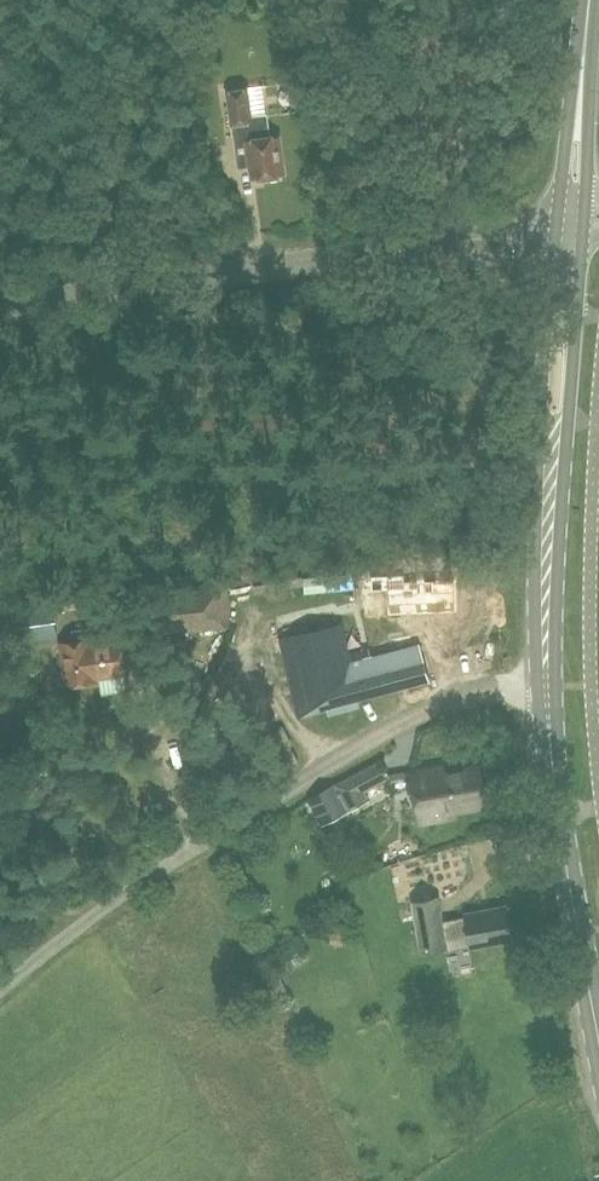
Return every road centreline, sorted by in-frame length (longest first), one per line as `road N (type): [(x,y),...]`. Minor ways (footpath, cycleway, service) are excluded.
road 1 (primary): [(598,1030),(557,803),(546,687),(565,231)]
road 2 (unclassified): [(0,307),(565,231)]
road 3 (track): [(553,419),(172,409),(0,416)]
road 4 (primary): [(565,231),(593,0)]

